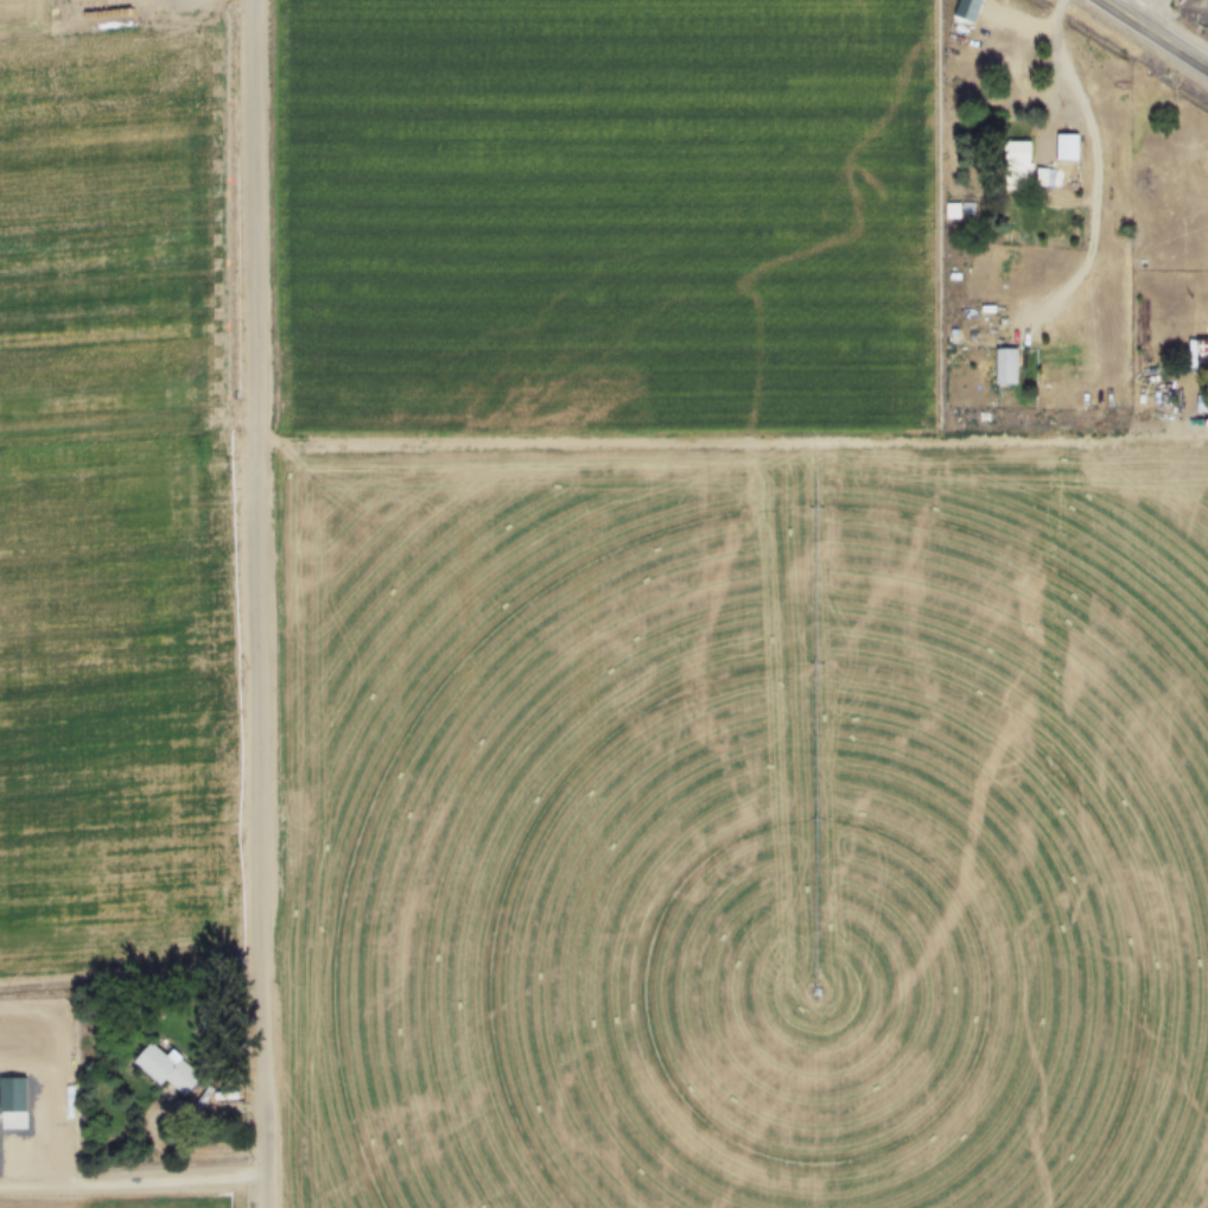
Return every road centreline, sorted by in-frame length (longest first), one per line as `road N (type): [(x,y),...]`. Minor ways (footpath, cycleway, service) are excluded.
road 1 (residential): [(264,1207),(246,0)]

